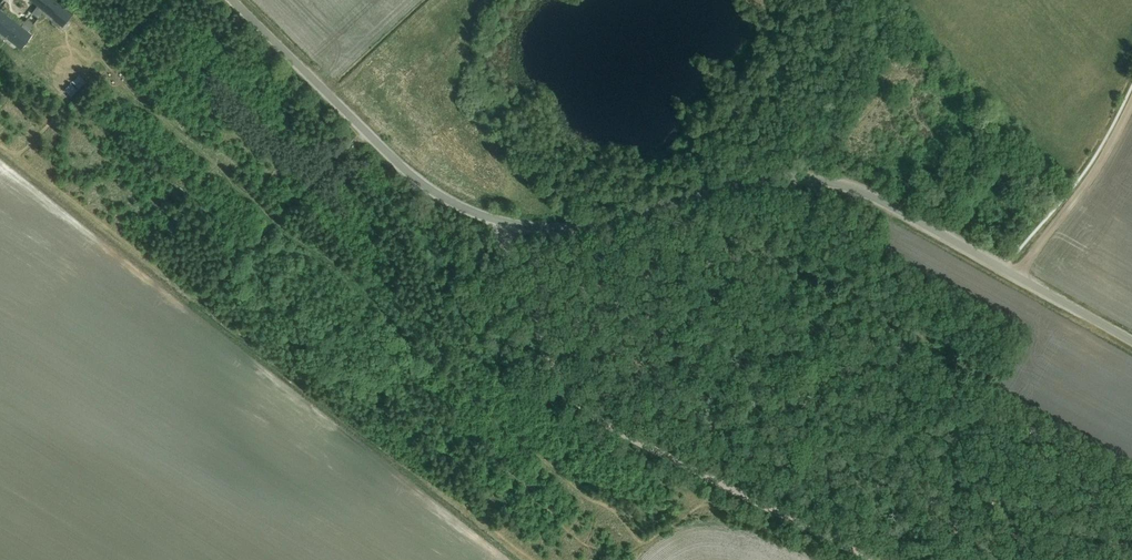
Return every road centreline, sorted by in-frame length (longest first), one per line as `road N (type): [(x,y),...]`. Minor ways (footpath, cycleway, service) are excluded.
road 1 (unclassified): [(1131,341),(886,203),(830,182),(750,179),(578,226),(527,226),(469,208),(399,163),(234,0)]
road 2 (track): [(867,559),(584,410),(564,388),(528,310),(502,243),(502,221)]
road 3 (track): [(368,132),(202,299)]
road 4 (track): [(18,157),(170,0)]
road 5 (track): [(1131,106),(1087,187),(1015,276)]
road 6 (track): [(1066,196),(1036,176),(1010,176),(987,189),(946,236)]

